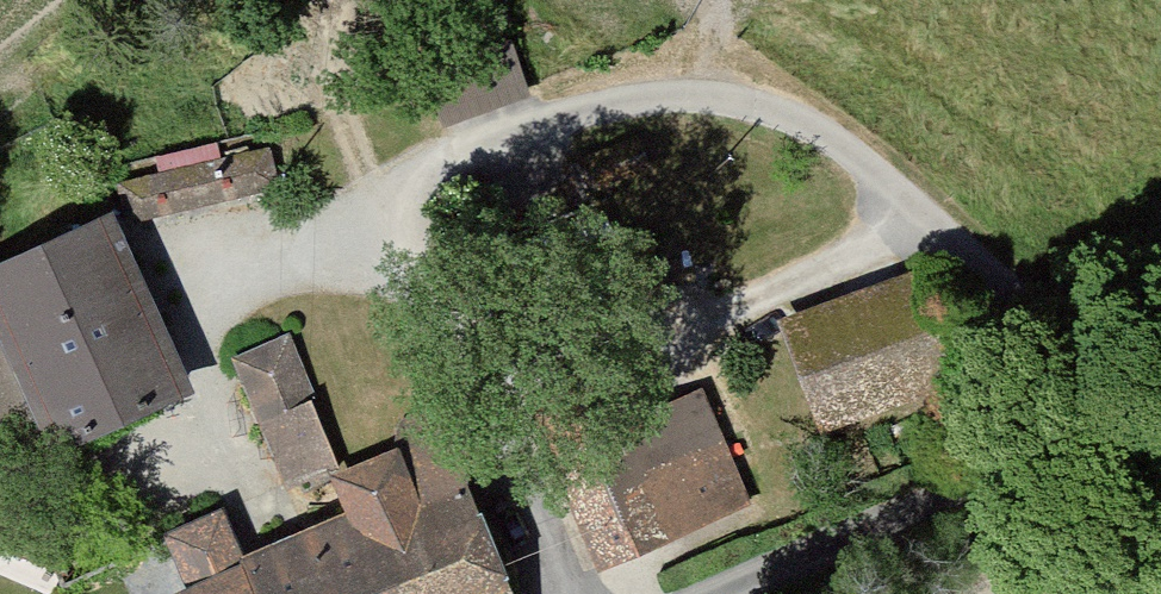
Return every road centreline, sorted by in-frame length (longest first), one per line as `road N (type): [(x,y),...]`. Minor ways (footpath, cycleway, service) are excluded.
road 1 (track): [(566,124),(650,109),(728,109),(812,145),(1132,424)]
road 2 (track): [(1003,593),(1160,386)]

